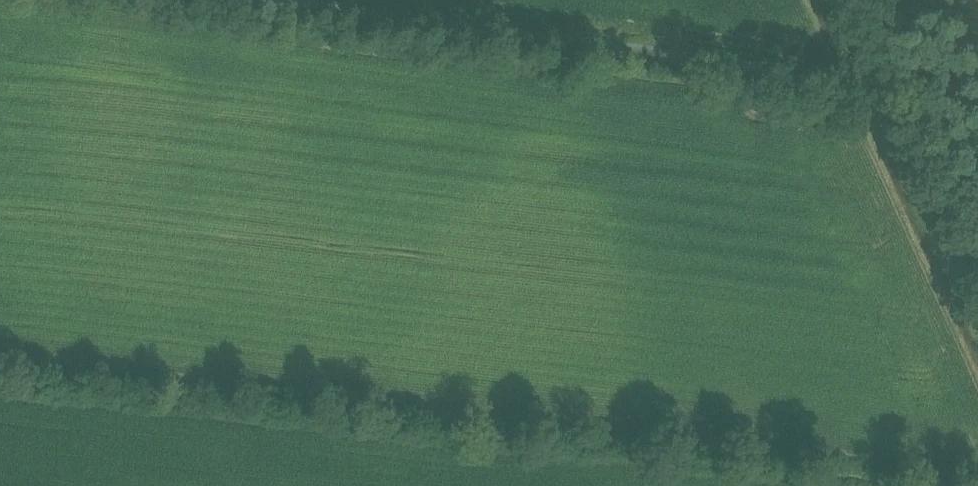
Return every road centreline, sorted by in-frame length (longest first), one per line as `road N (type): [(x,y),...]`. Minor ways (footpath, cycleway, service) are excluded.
road 1 (unclassified): [(977,299),(844,0)]

